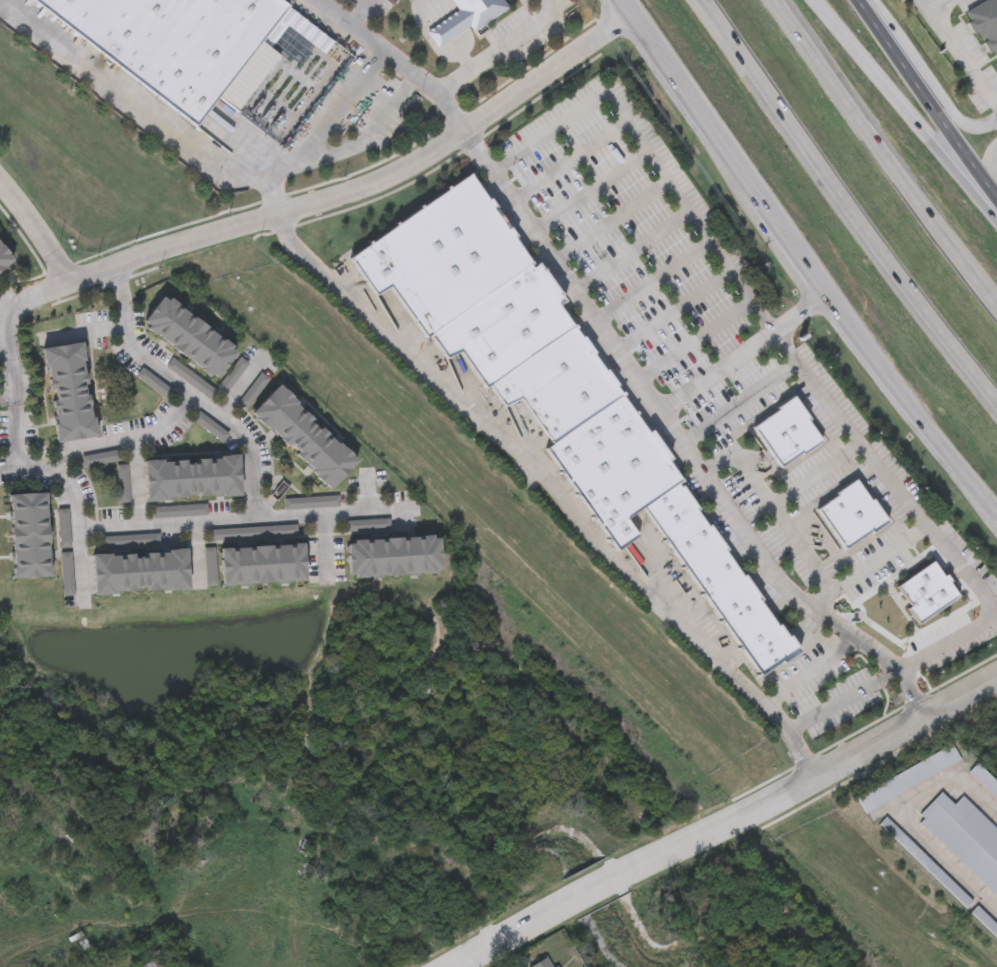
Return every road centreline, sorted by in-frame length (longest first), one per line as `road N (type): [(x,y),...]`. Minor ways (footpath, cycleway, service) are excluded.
road 1 (tertiary): [(610,0),(865,349),(996,514)]
road 2 (residential): [(64,286),(394,178),(467,135),(621,16)]
road 3 (motorway): [(707,0),(996,402)]
road 4 (motorway): [(996,306),(777,0)]
road 5 (motorway): [(996,219),(813,0)]
road 6 (tertiary): [(996,193),(860,0)]
road 7 (residential): [(996,673),(802,782)]
road 8 (residential): [(620,872),(802,782)]
road 9 (residential): [(450,966),(560,902)]

